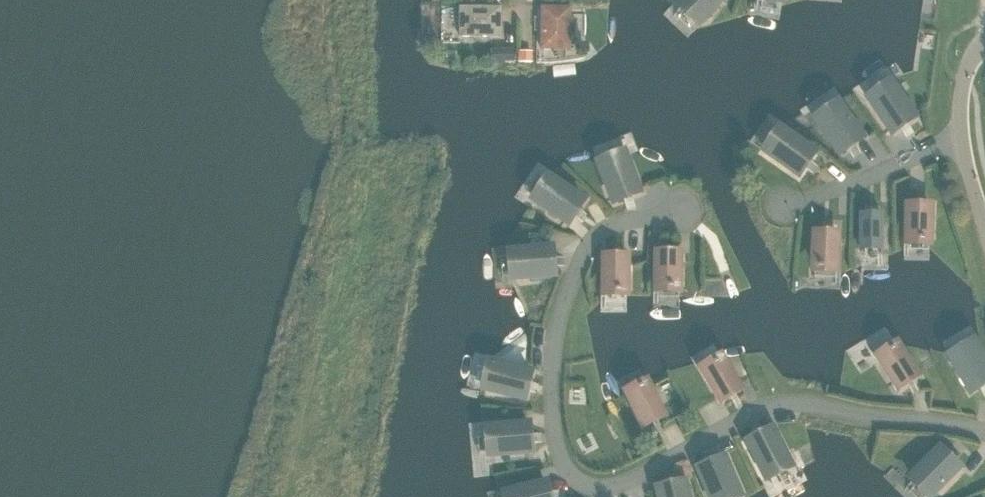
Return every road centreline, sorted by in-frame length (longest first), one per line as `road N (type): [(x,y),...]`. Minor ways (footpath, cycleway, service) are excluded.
road 1 (residential): [(984,433),(791,406),(730,426),(619,488),(577,485),(564,470),(548,408),(565,298),(600,231),(683,208)]
road 2 (residential): [(962,135),(783,204)]

